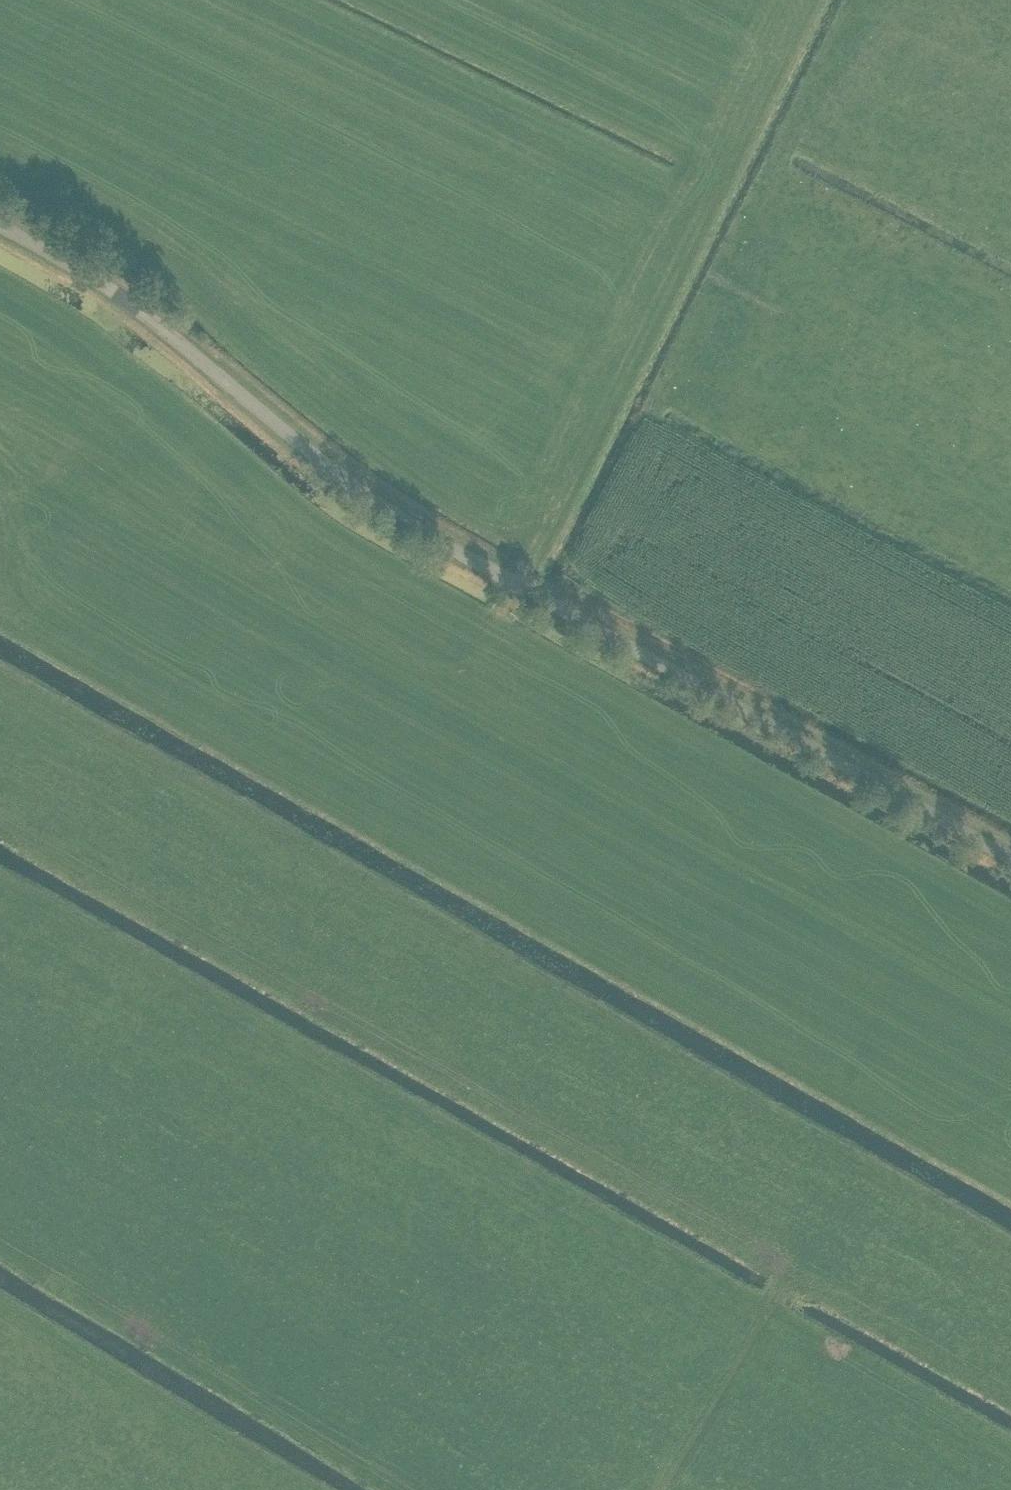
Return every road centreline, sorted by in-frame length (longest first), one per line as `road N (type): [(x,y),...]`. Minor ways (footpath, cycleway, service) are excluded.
road 1 (unclassified): [(1010,865),(356,509),(158,328),(0,233)]

